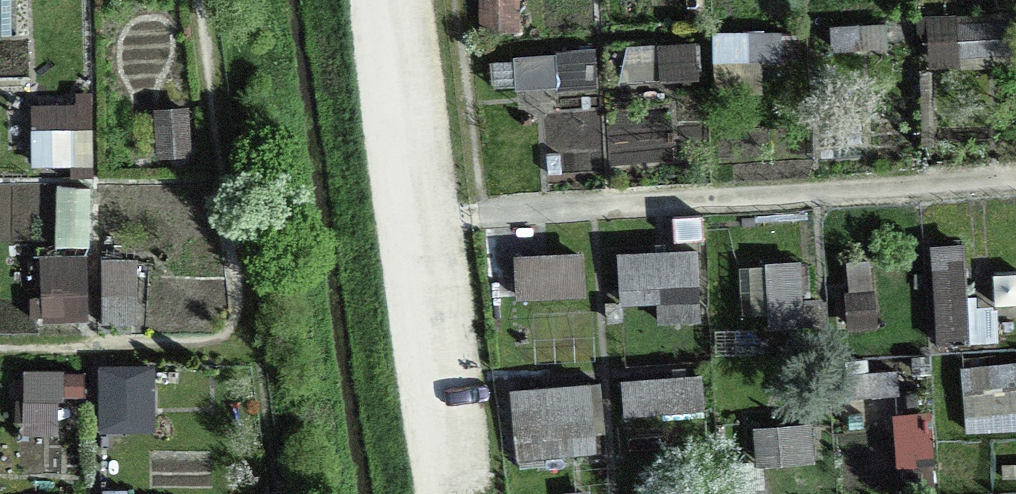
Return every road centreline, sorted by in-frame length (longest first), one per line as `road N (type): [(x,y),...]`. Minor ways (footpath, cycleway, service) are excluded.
road 1 (track): [(371,0),(440,493)]

